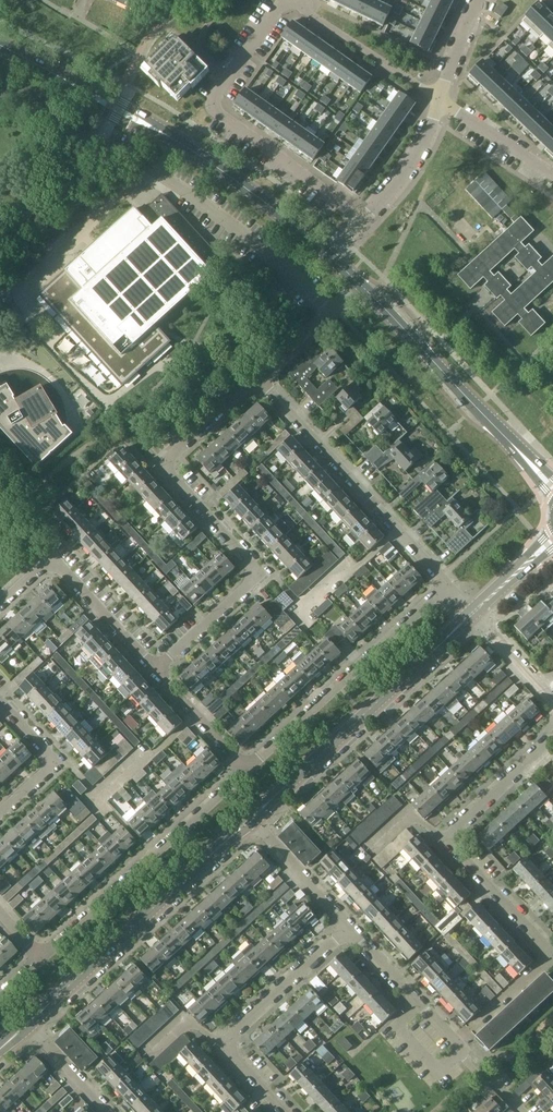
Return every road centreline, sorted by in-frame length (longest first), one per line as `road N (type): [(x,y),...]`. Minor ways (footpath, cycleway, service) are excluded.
road 1 (residential): [(473,1030),(550,957),(438,835),(552,727)]
road 2 (residential): [(155,671),(261,573),(161,465),(255,379)]
road 3 (tertiary): [(332,259),(175,136),(0,46)]
road 4 (residential): [(362,222),(214,108),(283,0)]
road 5 (tertiary): [(26,1027),(252,818)]
road 6 (tertiary): [(252,818),(472,617)]
road 7 (residential): [(446,587),(255,379)]
road 8 (residential): [(43,958),(246,771)]
road 9 (residential): [(246,771),(446,587)]
road 10 (residential): [(286,1111),(221,1042),(349,925)]
road 11 (tertiary): [(523,456),(360,282)]
road 12 (residential): [(349,925),(476,1075),(490,1078)]
road 13 (residential): [(438,99),(303,11)]
road 14 (residential): [(0,813),(57,762),(0,700)]
road 15 (residential): [(155,671),(51,558)]
road 16 (residential): [(362,222),(417,150),(438,99)]
road 17 (residential): [(252,818),(349,925)]
road 18 (residential): [(255,379),(360,282)]
road 19 (residential): [(552,175),(438,99)]
road 20 (residential): [(246,771),(155,671)]

